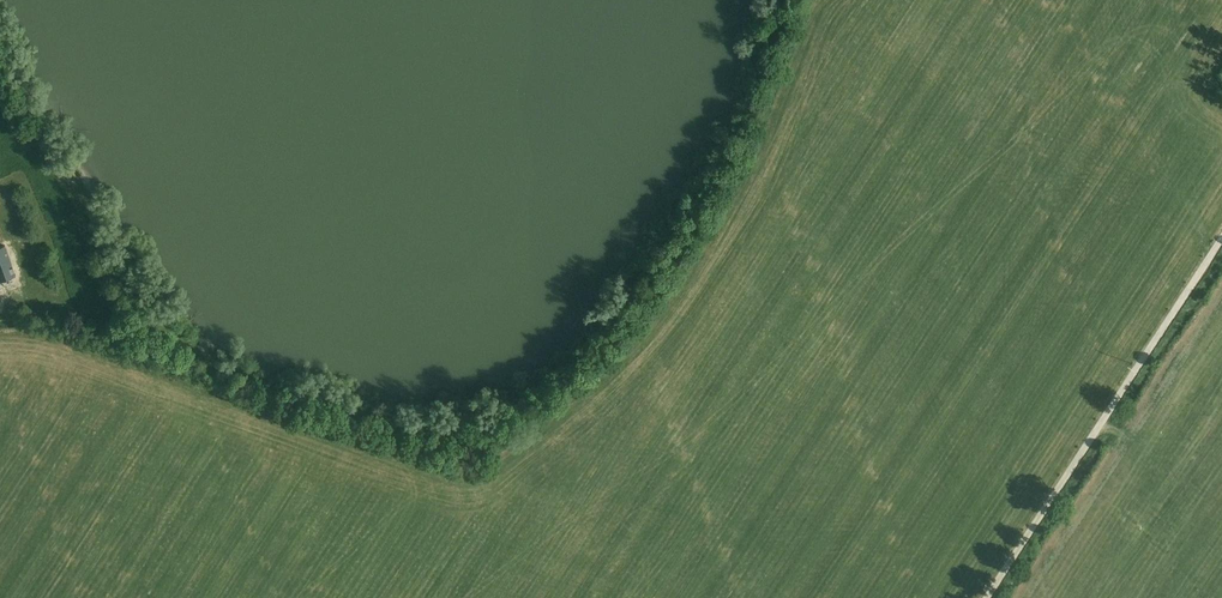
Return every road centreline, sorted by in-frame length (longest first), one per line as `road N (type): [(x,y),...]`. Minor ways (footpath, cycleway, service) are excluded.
road 1 (unclassified): [(989,597),(1221,242)]

